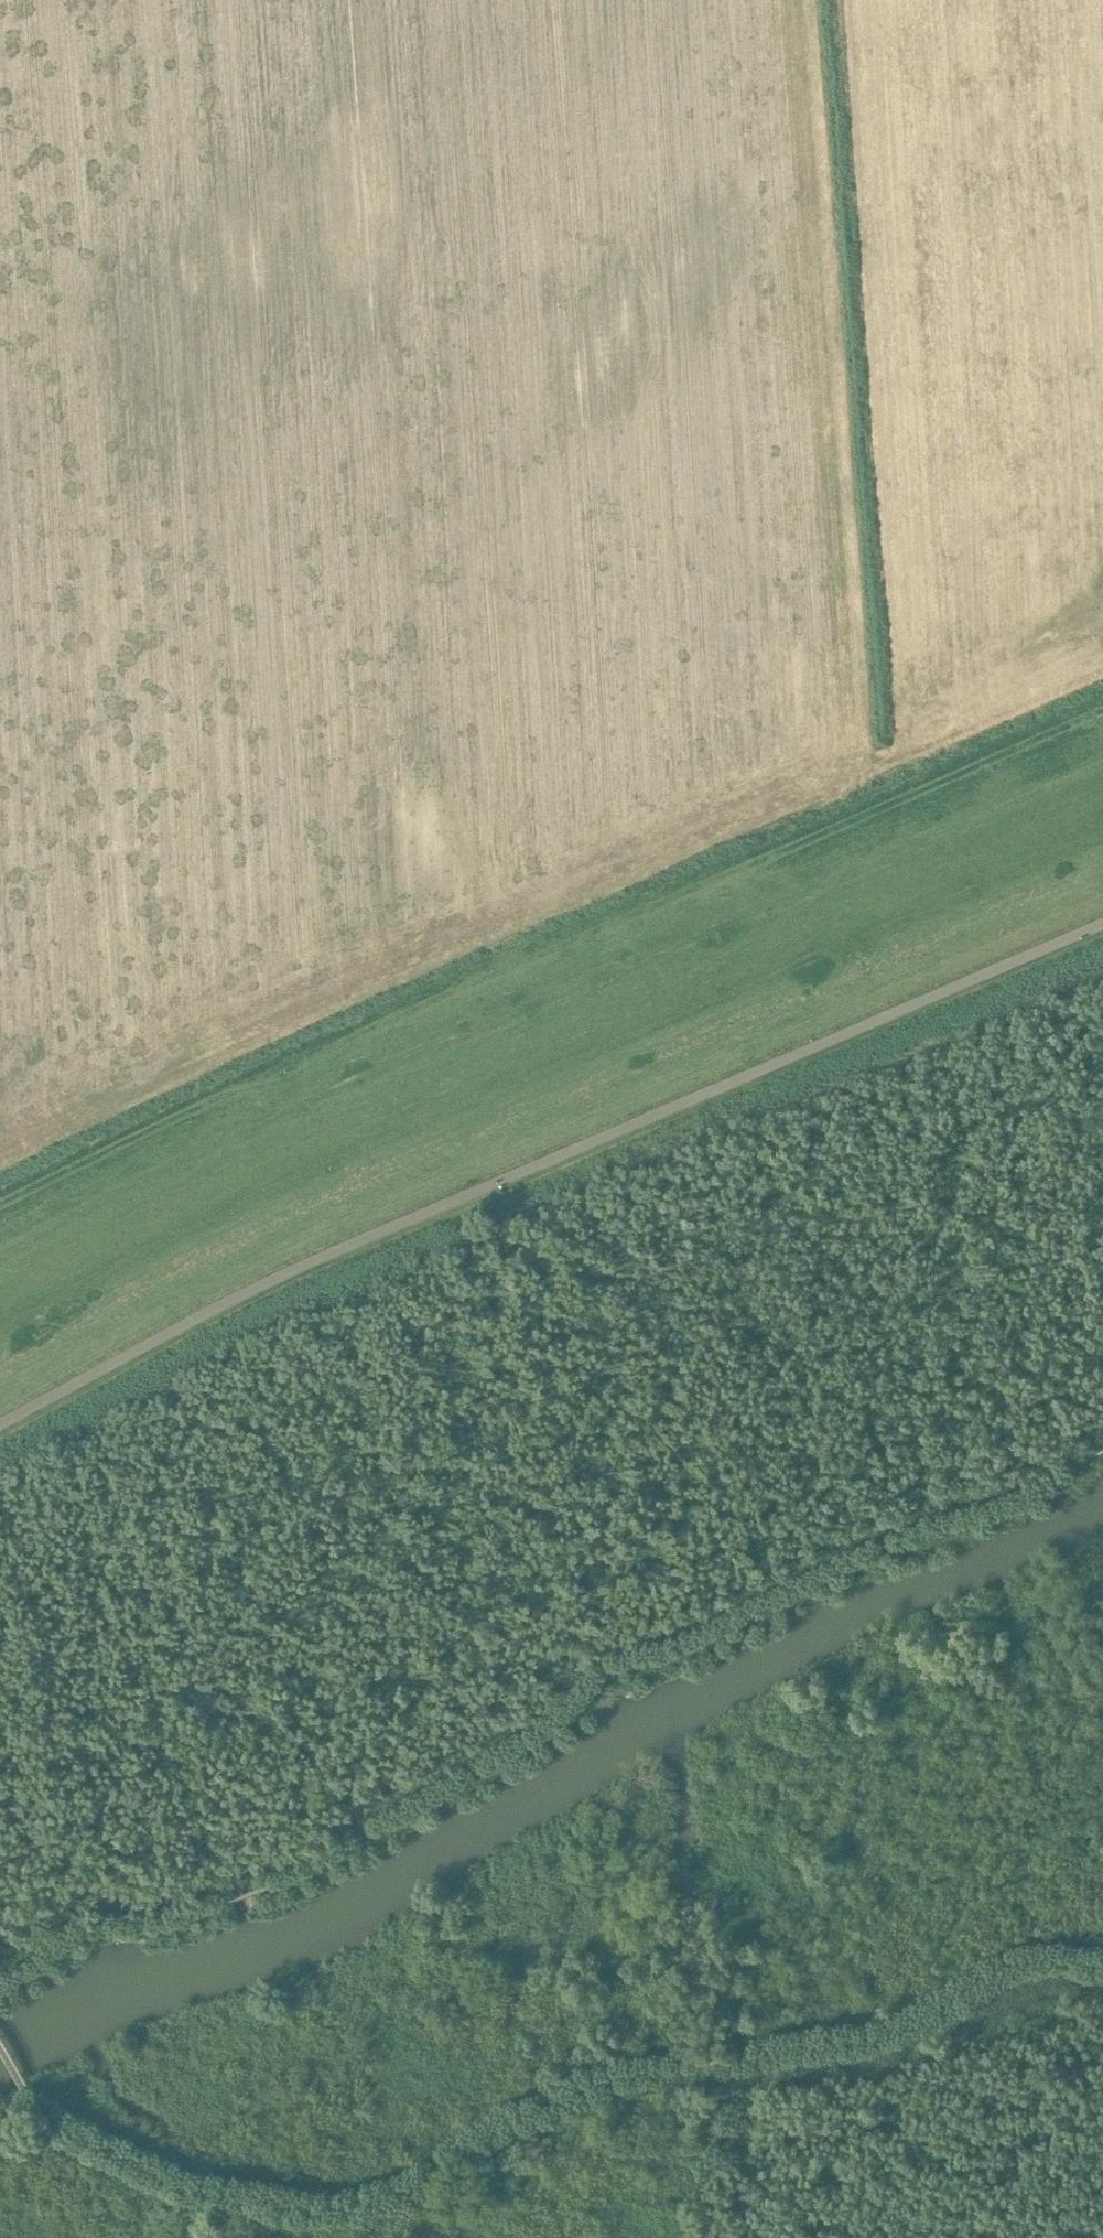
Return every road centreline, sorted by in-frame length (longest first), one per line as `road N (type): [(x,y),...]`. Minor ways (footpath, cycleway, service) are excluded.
road 1 (track): [(0,1258),(245,1130),(1102,763)]

